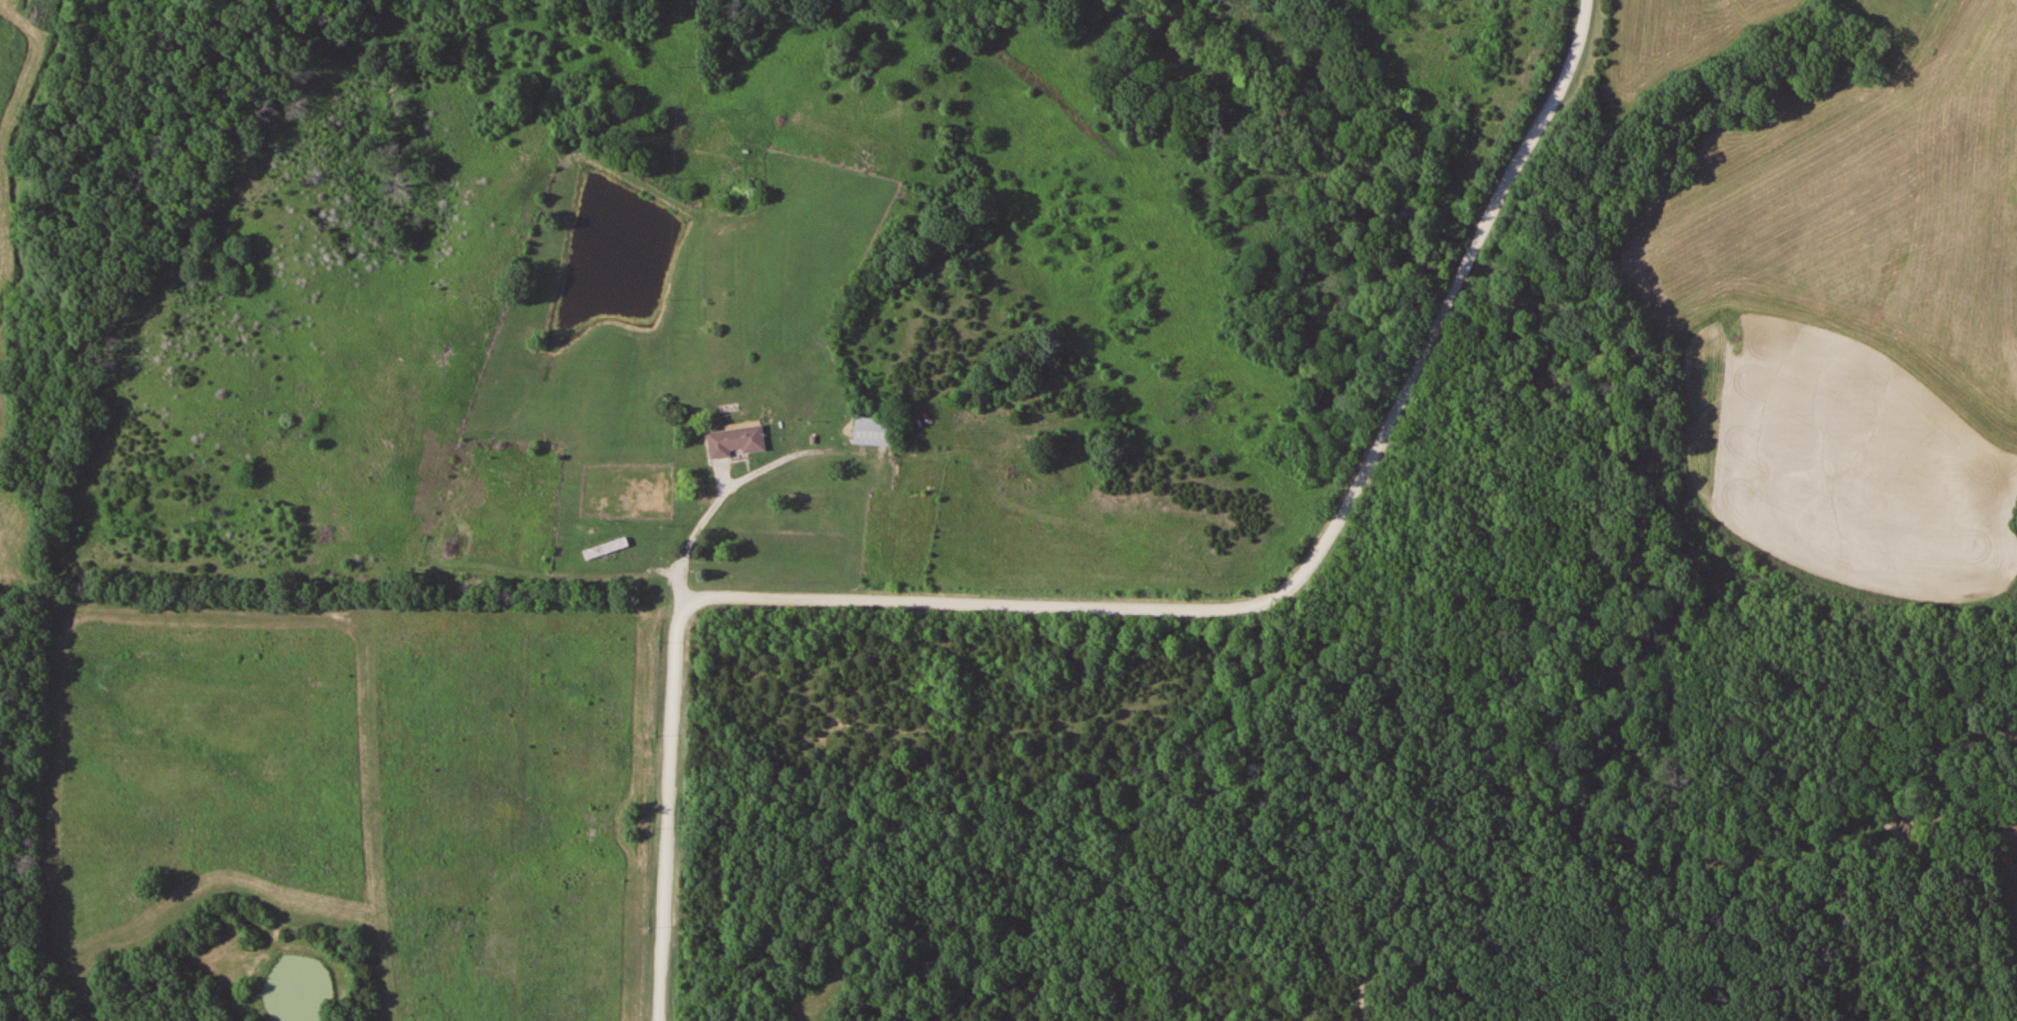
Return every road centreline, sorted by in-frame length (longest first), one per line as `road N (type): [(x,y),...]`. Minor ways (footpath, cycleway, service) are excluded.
road 1 (residential): [(658,1020),(675,639),(686,609),(713,598),(1243,609),(1309,564),(1531,141),(1567,0)]

